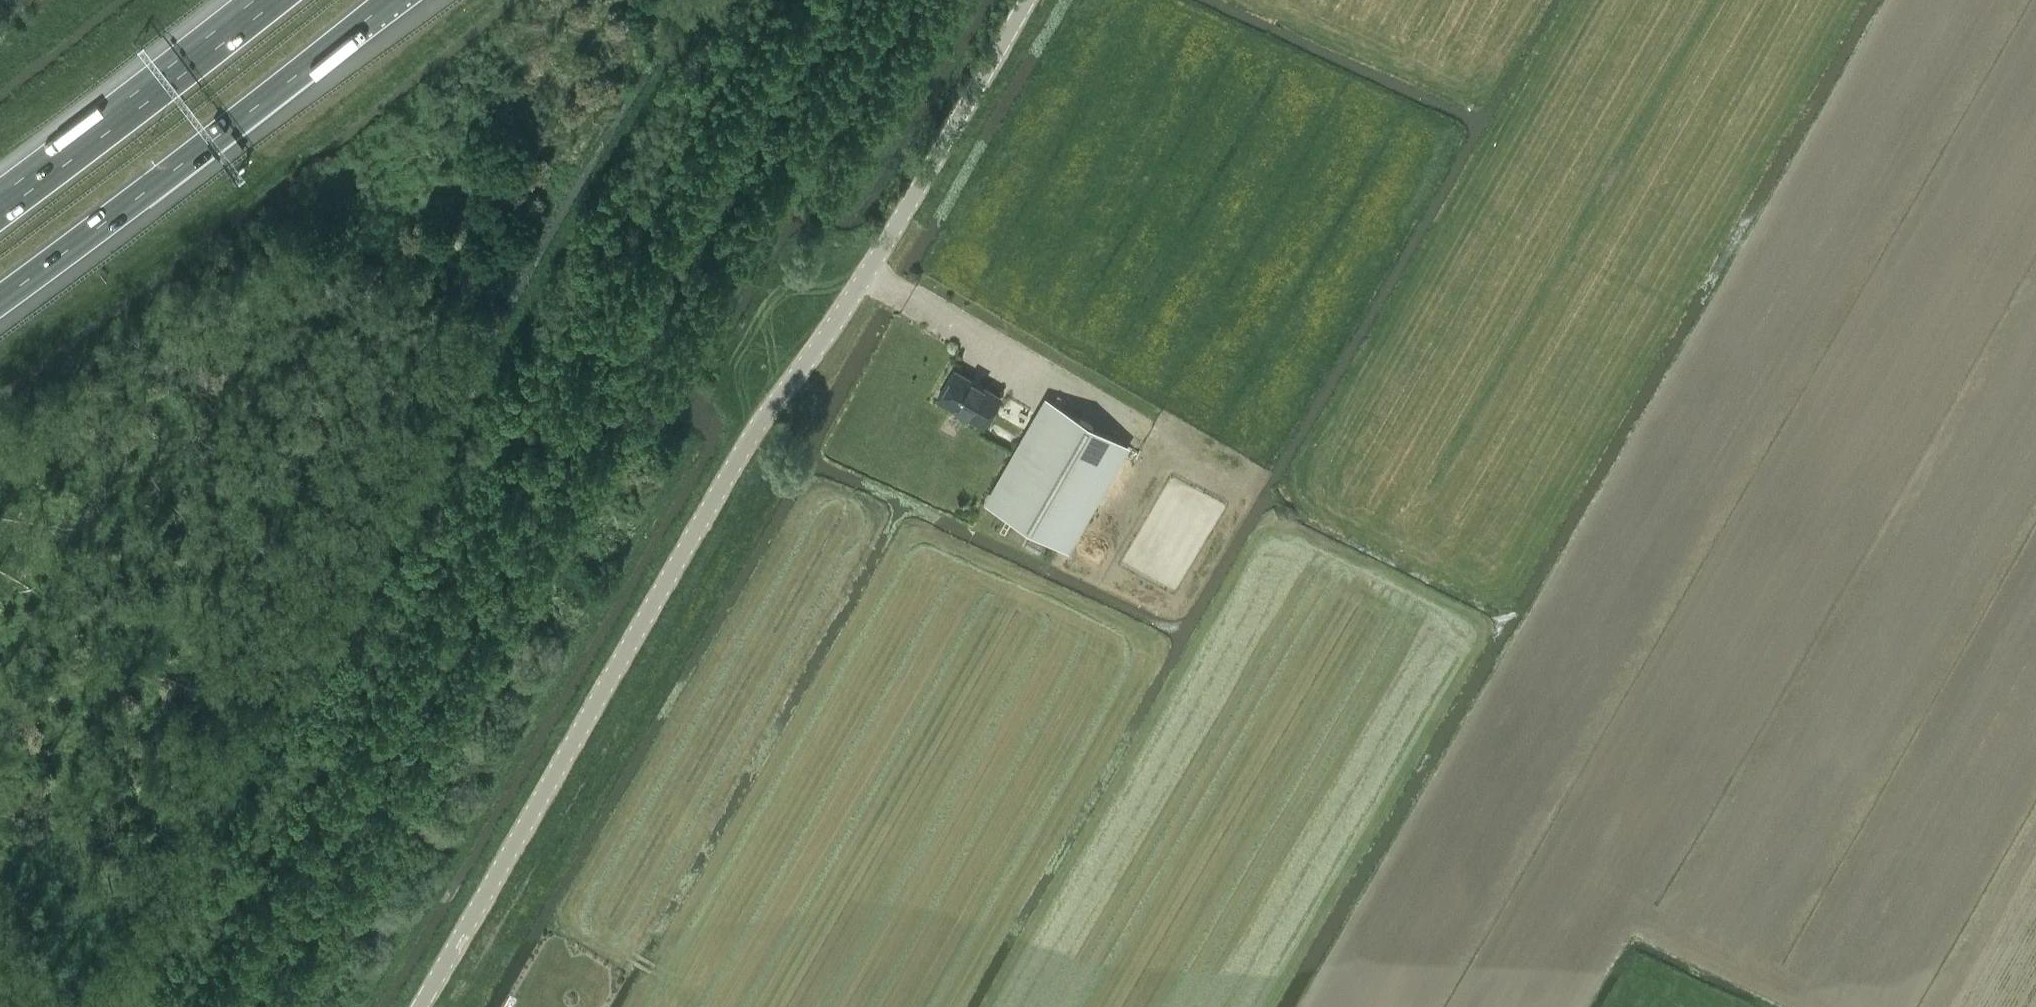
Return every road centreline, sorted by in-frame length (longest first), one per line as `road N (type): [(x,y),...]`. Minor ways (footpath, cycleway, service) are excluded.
road 1 (tertiary): [(417,1006),(744,428),(897,226),(1027,0)]
road 2 (motorway): [(0,299),(392,0)]
road 3 (motorway): [(265,0),(0,205)]

